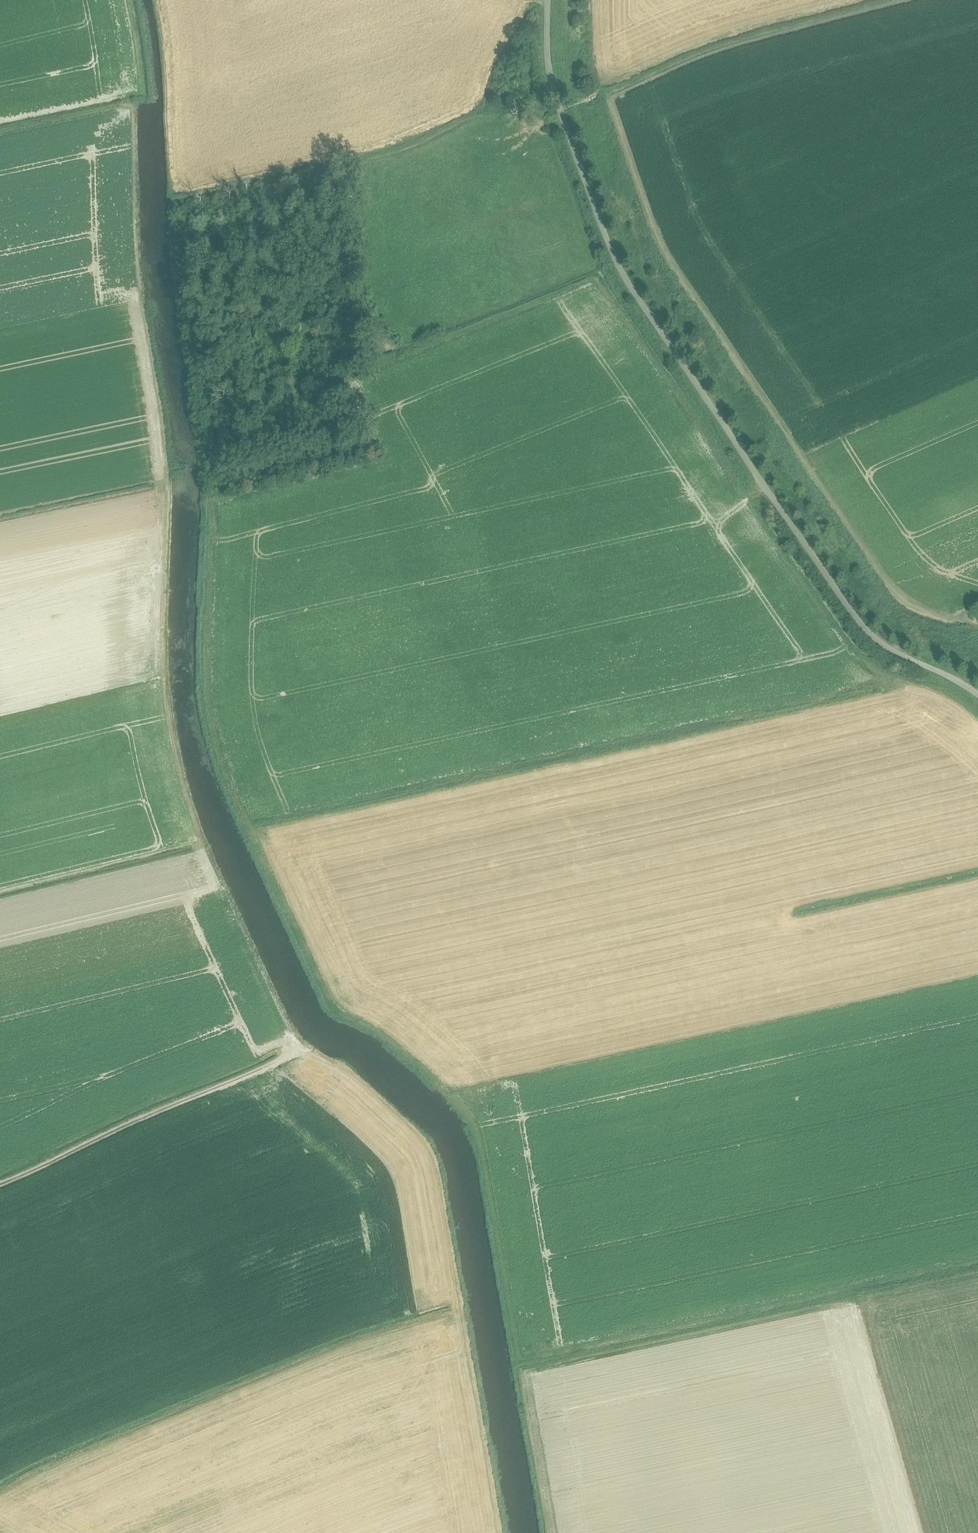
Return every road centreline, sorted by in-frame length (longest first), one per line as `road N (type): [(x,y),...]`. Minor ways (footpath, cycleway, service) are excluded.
road 1 (tertiary): [(977,693),(865,629),(633,291),(552,82),(549,0)]

